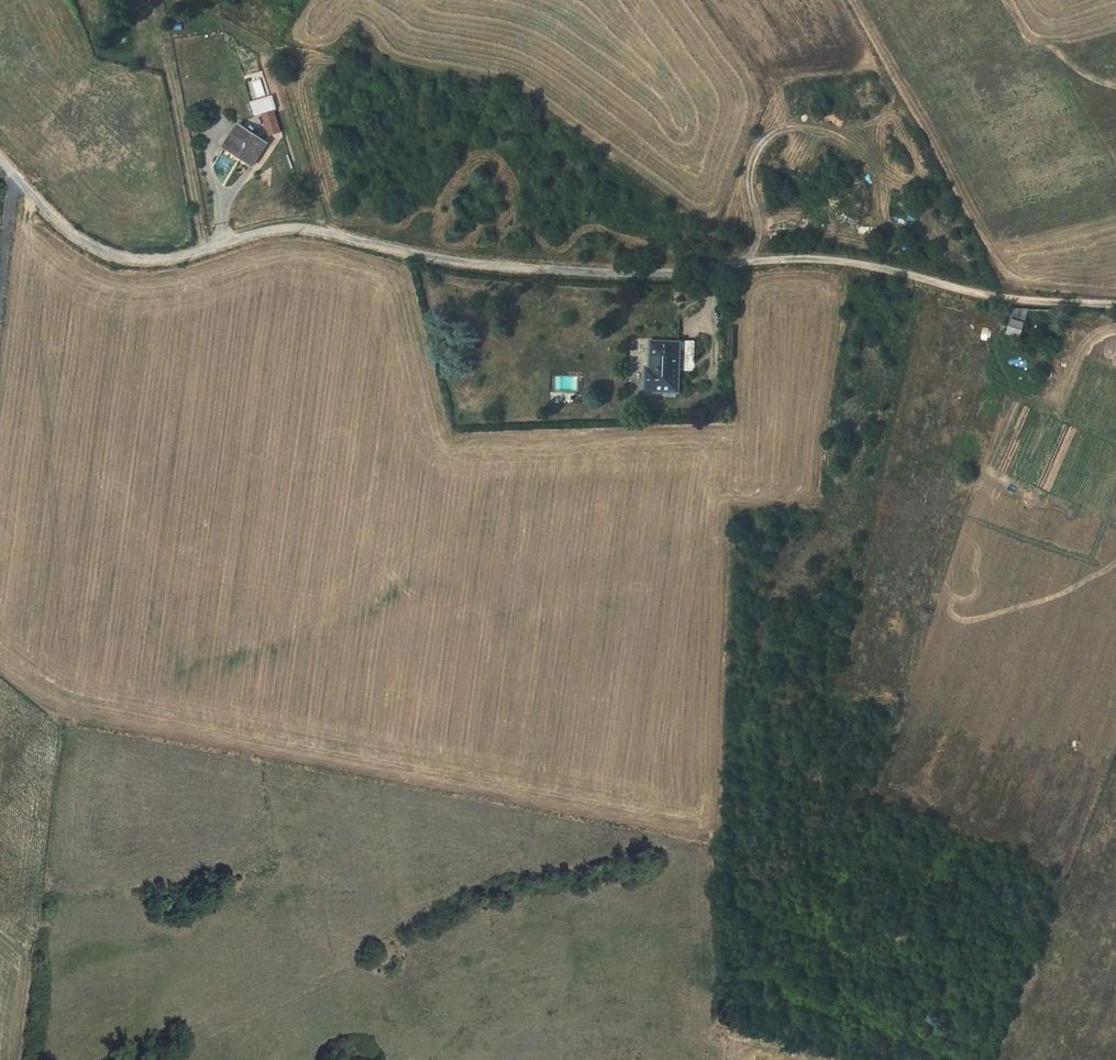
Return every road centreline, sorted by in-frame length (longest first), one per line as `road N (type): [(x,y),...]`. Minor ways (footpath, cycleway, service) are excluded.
road 1 (unclassified): [(0,157),(63,227),(121,258),(184,255),(293,227),(422,255),(535,269),(629,274),(746,262)]
road 2 (track): [(746,262),(840,261),(992,297),(1115,305)]
road 3 (track): [(1029,299),(857,0)]
road 4 (track): [(746,262),(761,221),(748,182),(765,140),(802,126),(849,143),(878,184)]

